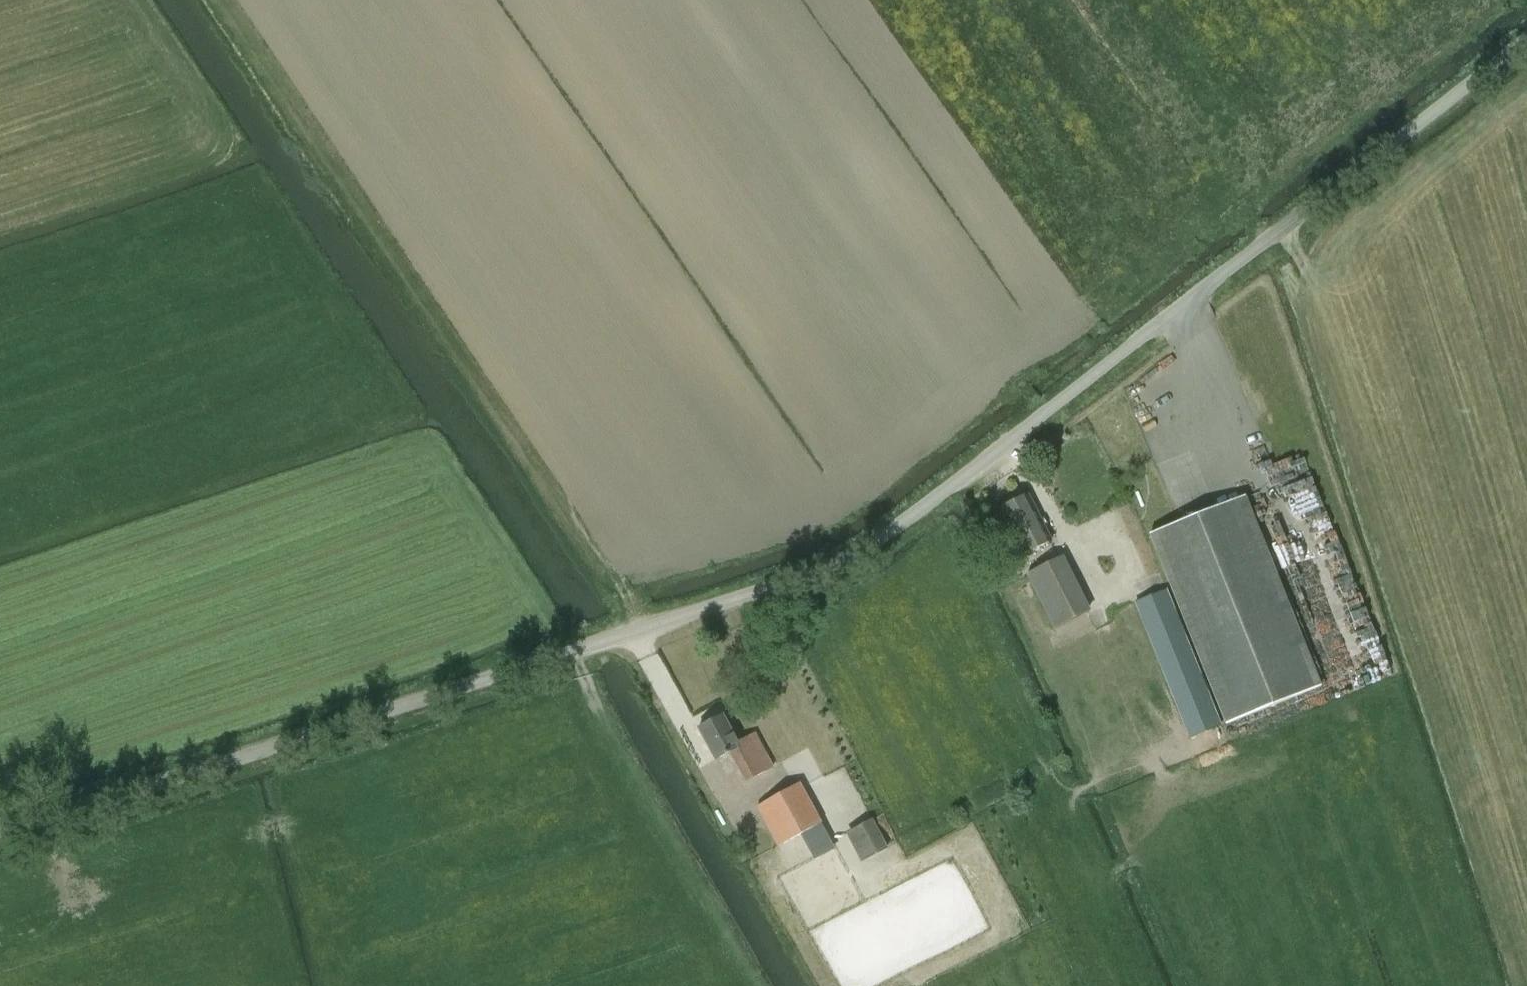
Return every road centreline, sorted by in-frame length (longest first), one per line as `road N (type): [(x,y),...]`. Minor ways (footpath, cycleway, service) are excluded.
road 1 (unclassified): [(0,849),(315,755),(778,593),(918,520),(1526,52)]

